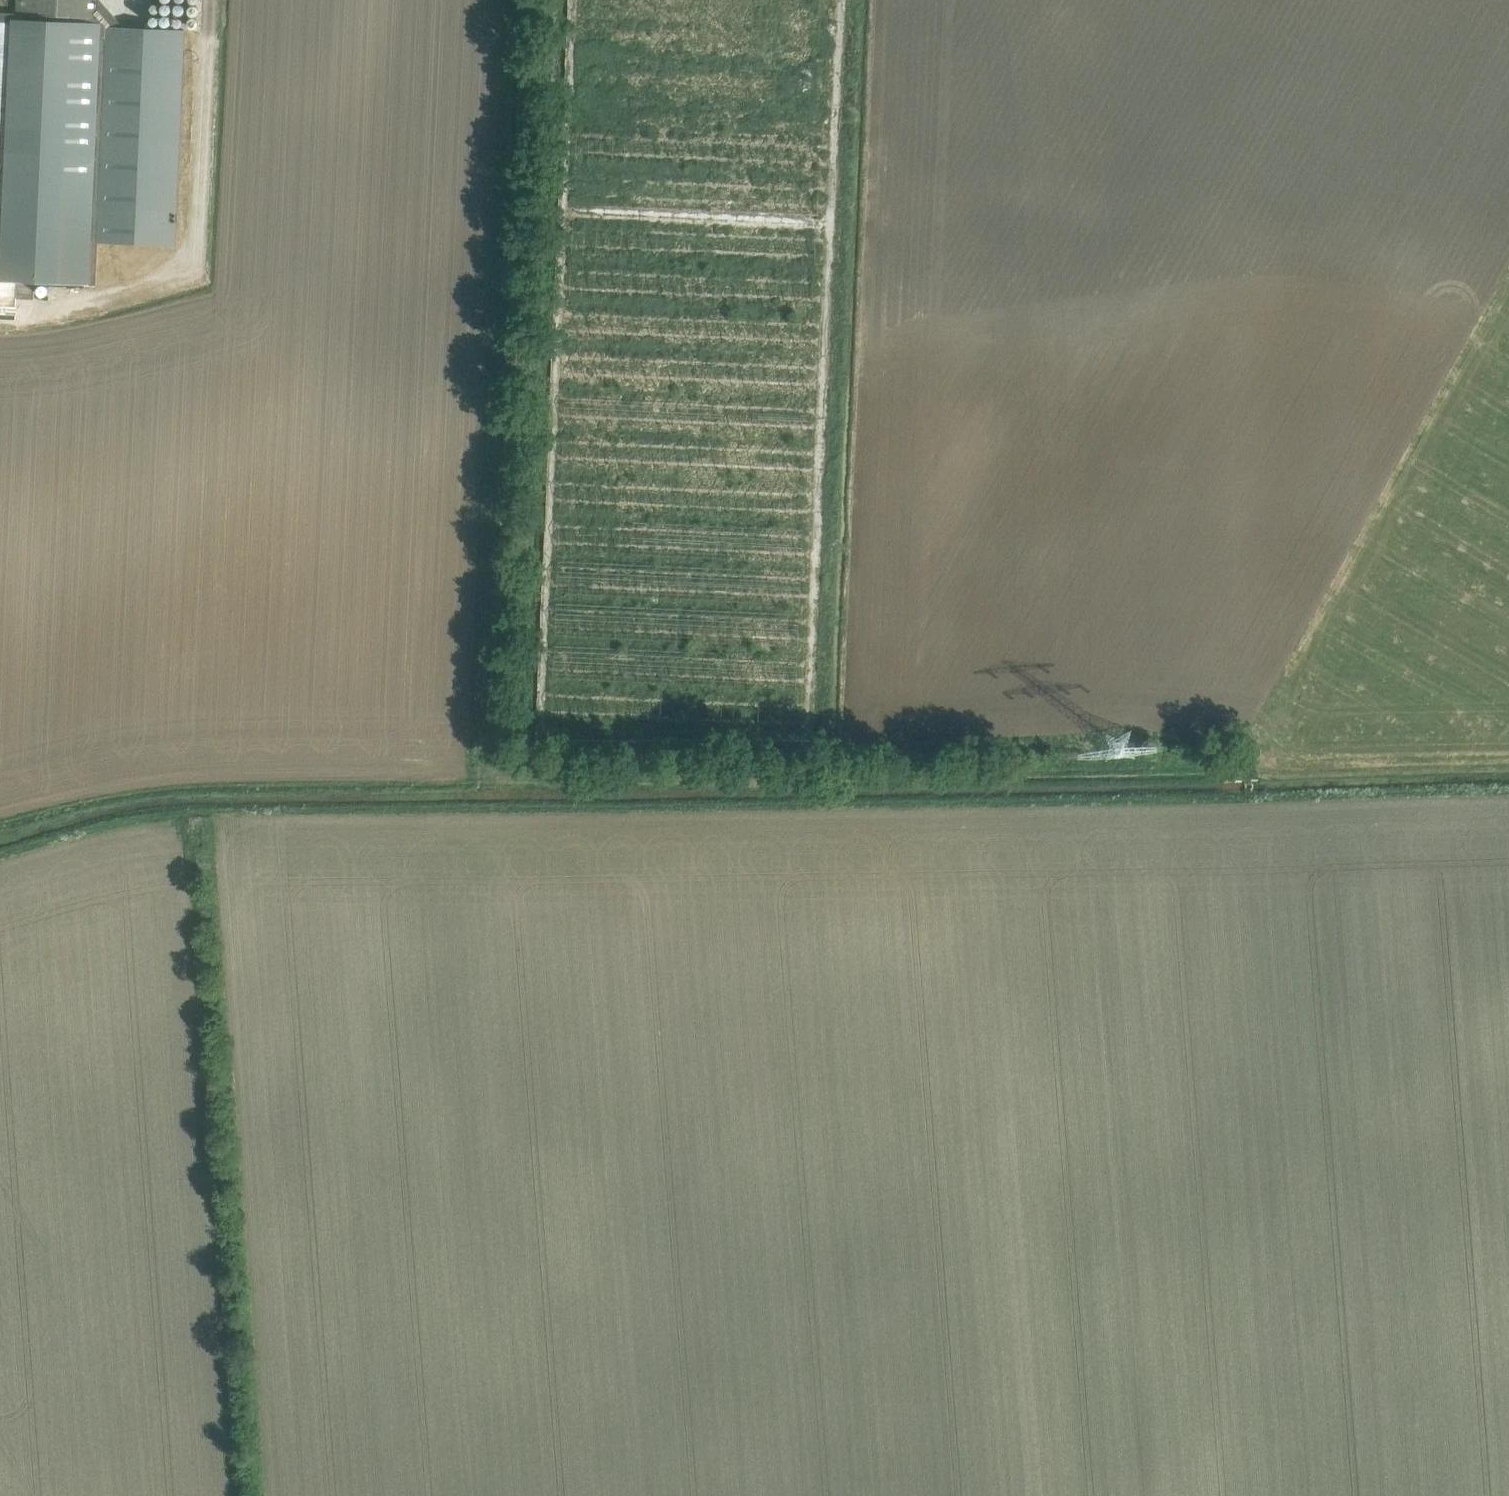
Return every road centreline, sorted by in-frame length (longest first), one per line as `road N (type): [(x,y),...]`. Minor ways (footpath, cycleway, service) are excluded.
road 1 (track): [(500,782),(542,0)]
road 2 (track): [(1239,773),(500,782)]
road 3 (track): [(500,782),(153,789),(0,823)]

